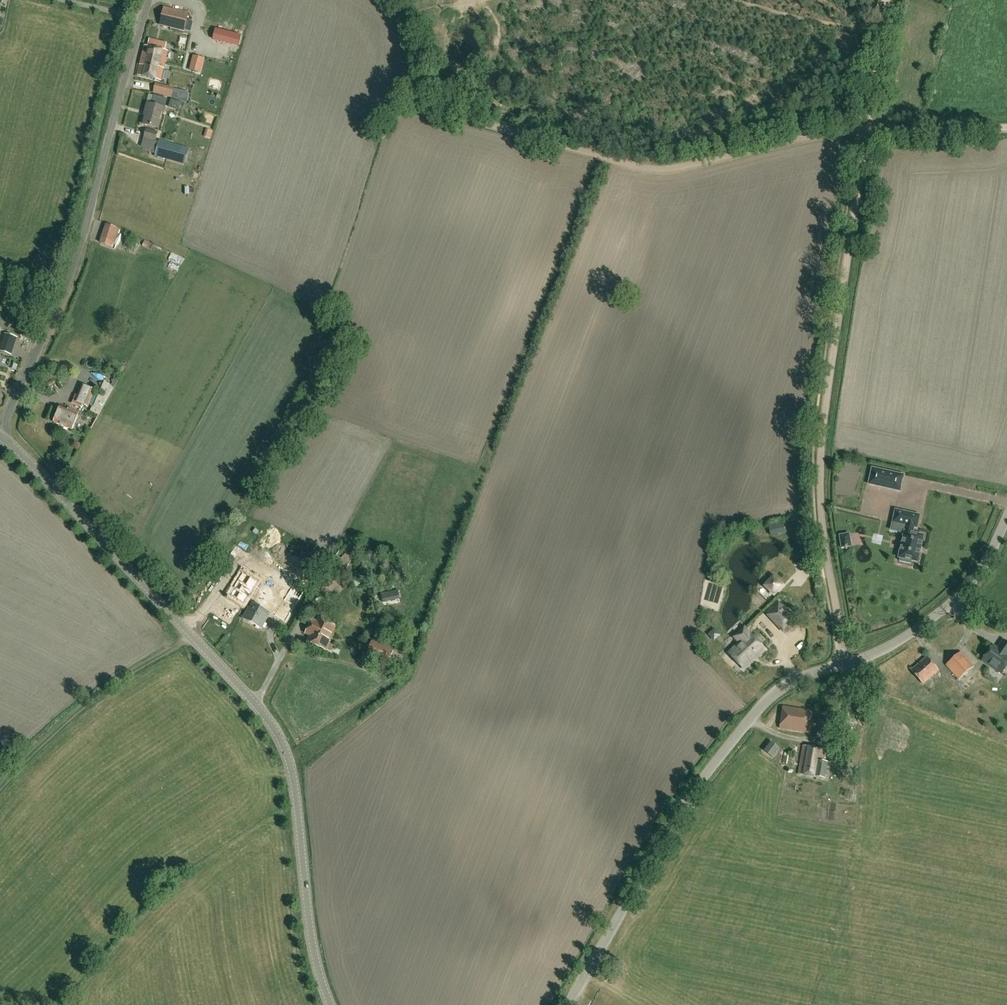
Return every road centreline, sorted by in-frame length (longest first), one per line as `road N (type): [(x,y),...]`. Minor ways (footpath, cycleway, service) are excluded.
road 1 (unclassified): [(330,1004),(310,936),(294,783),(274,730),(0,435)]
road 2 (unclassified): [(567,1004),(700,785),(763,704),(794,680),(872,657),(925,624),(978,576),(1006,518)]
road 3 (track): [(859,131),(657,172),(439,115),(412,92),(398,19),(387,0)]
road 4 (track): [(867,131),(820,476),(848,663)]
road 5 (unclassified): [(0,430),(78,255),(149,0)]
road 6 (track): [(0,791),(109,684),(193,637)]
road 7 (track): [(1006,128),(867,131)]
road 8 (track): [(886,0),(867,131)]

